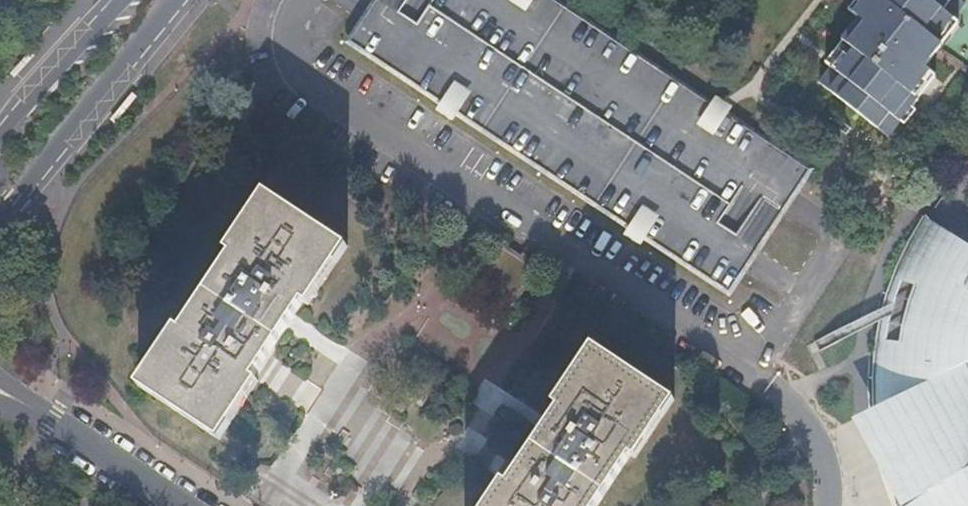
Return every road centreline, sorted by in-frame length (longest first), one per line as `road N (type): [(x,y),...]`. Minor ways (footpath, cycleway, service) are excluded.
road 1 (residential): [(300,0),(288,46),(305,81),(788,394),(820,439),(830,505)]
road 2 (secondary): [(0,222),(174,0)]
road 3 (secondary): [(124,0),(0,138)]
road 4 (residential): [(182,505),(33,409)]

